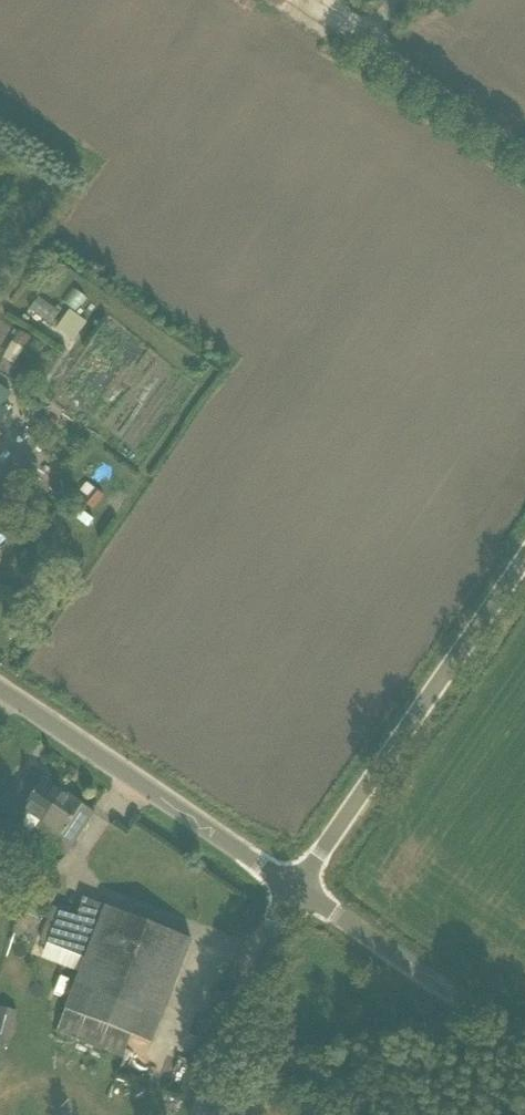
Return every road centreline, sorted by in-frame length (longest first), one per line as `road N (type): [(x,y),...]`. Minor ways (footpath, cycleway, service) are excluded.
road 1 (unclassified): [(293,888),(524,566)]
road 2 (unclassified): [(293,888),(0,692)]
road 3 (unclassified): [(524,1041),(293,888)]
road 4 (unclassified): [(204,1114),(293,888)]

